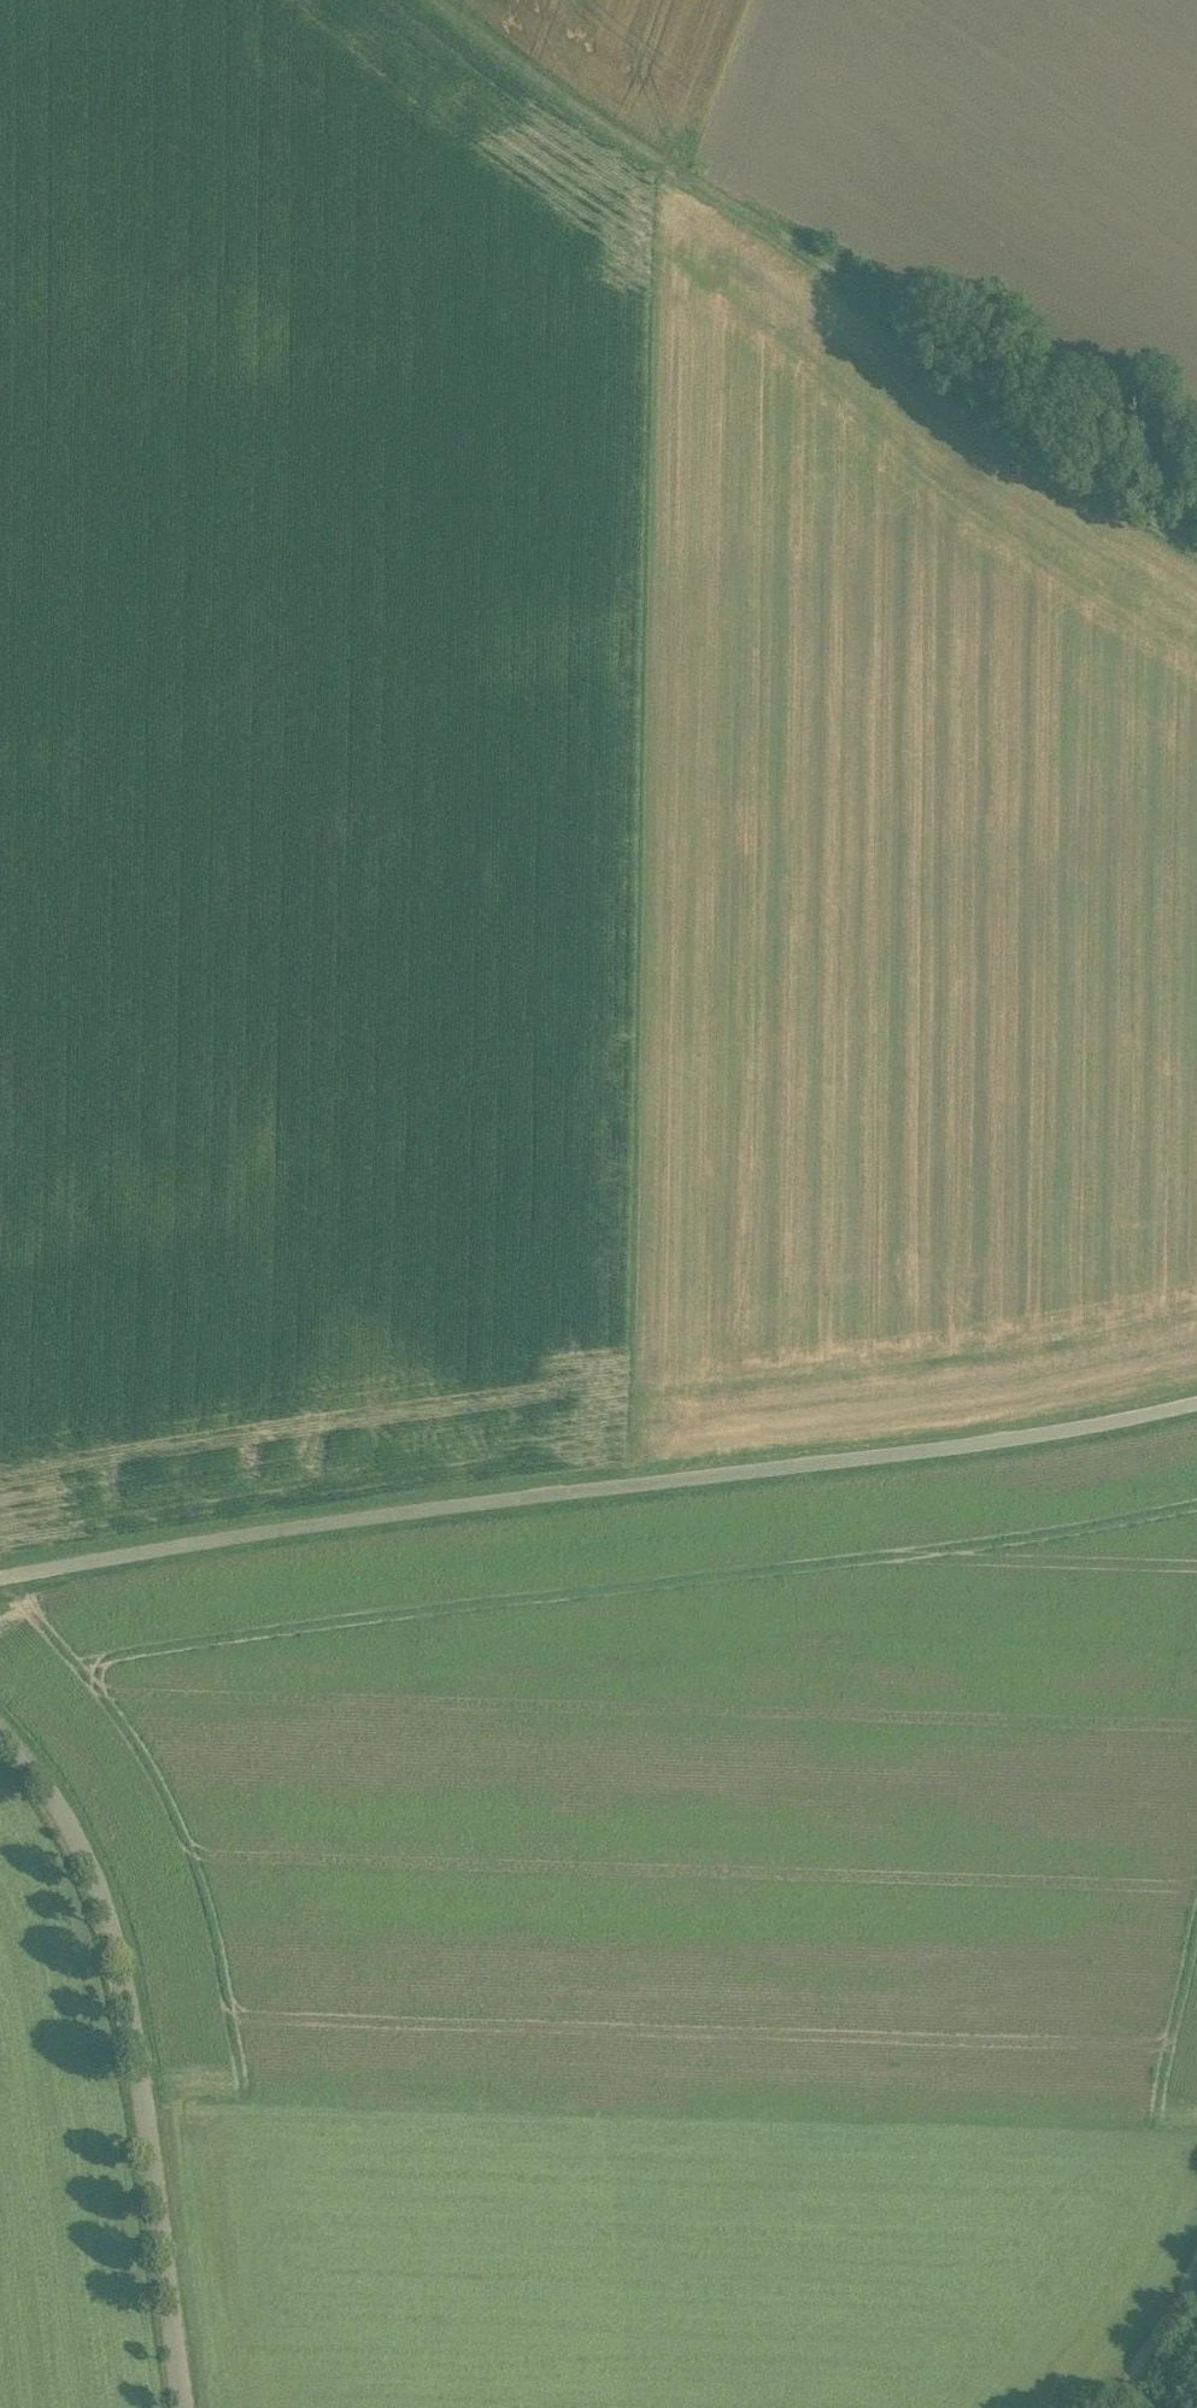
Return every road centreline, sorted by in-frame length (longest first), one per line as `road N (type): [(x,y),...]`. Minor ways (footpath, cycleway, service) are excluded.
road 1 (unclassified): [(0,1575),(214,1536),(1011,1433),(1196,1395)]
road 2 (track): [(441,0),(619,134),(805,252),(990,413),(1196,553)]
road 3 (unclassified): [(180,2407),(126,2016),(105,1925),(74,1834),(0,1727)]
road 4 (track): [(1105,2407),(1180,2293),(1196,2247)]

